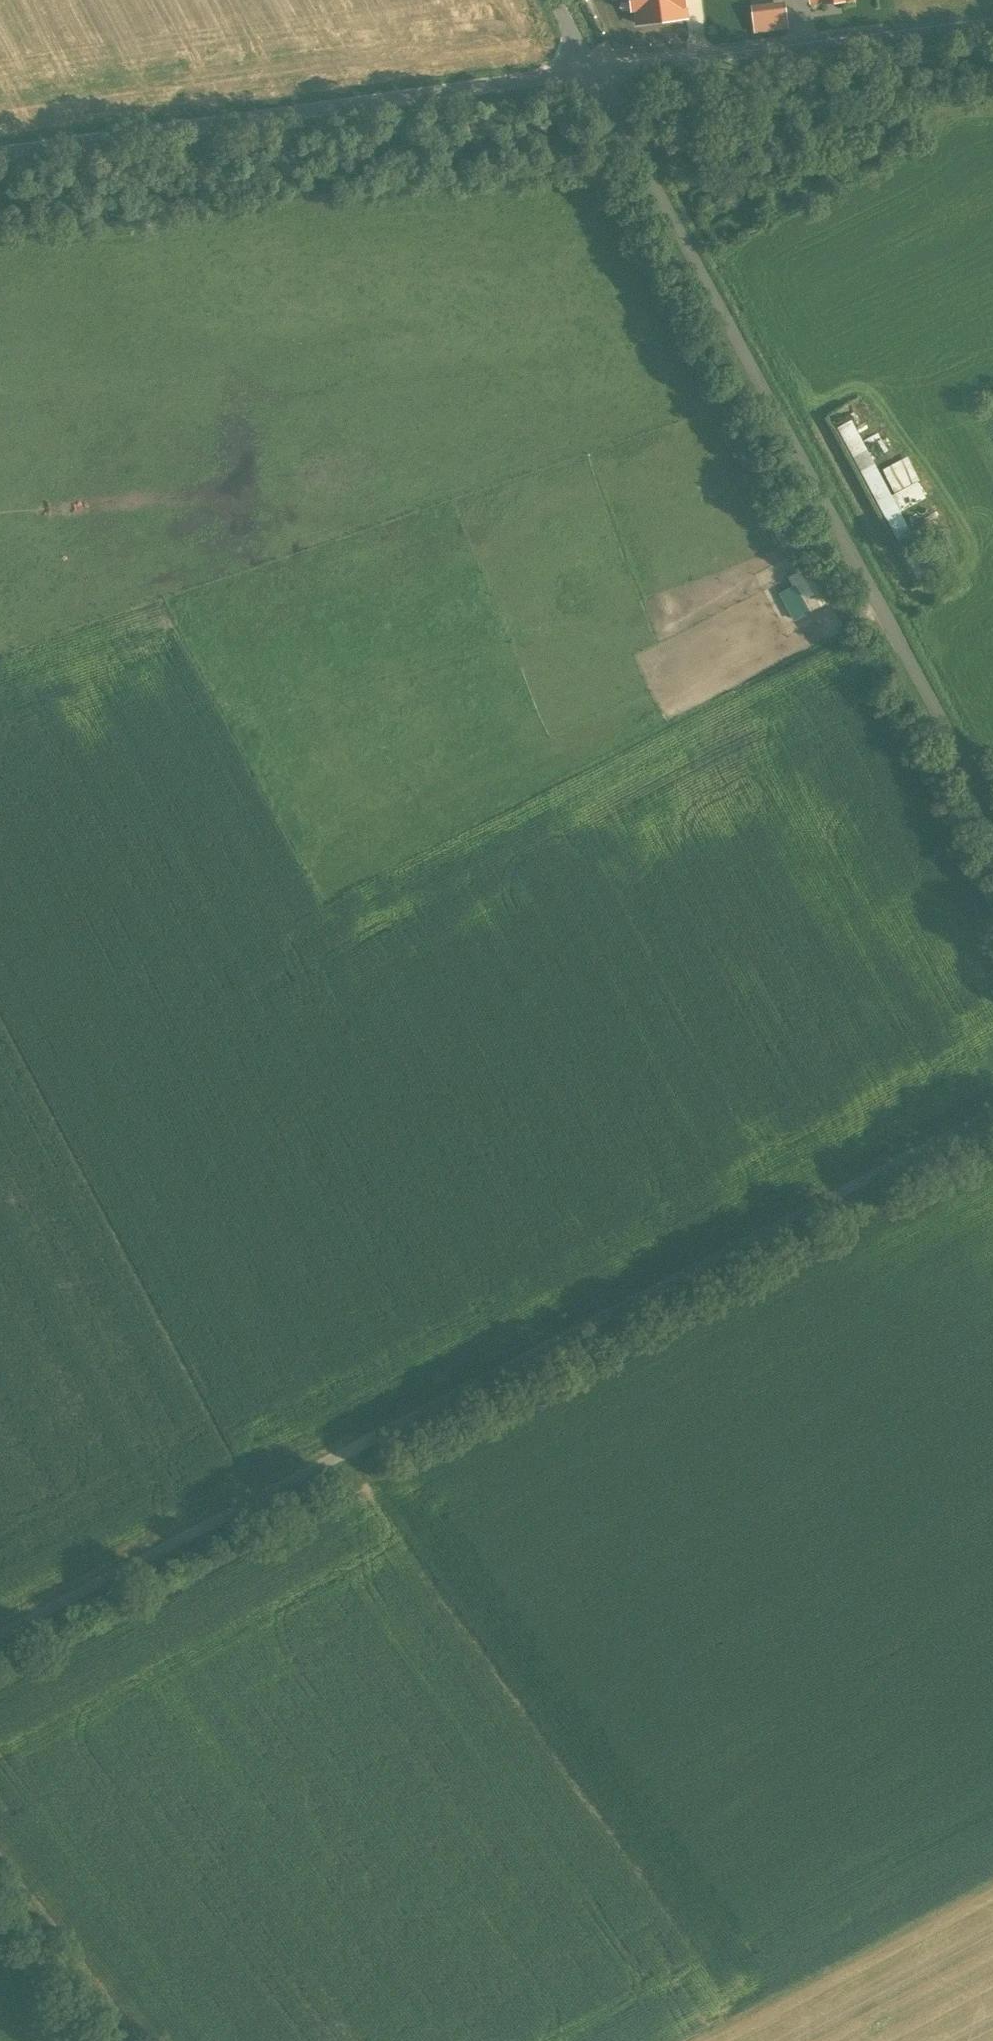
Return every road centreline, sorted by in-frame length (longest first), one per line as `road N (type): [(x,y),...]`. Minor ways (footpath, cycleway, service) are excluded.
road 1 (unclassified): [(992,1113),(0,1624)]
road 2 (unclassified): [(992,814),(589,71)]
road 3 (unclassified): [(0,154),(589,71)]
road 4 (unclassified): [(589,71),(992,12)]
road 5 (track): [(0,1873),(128,2040)]

